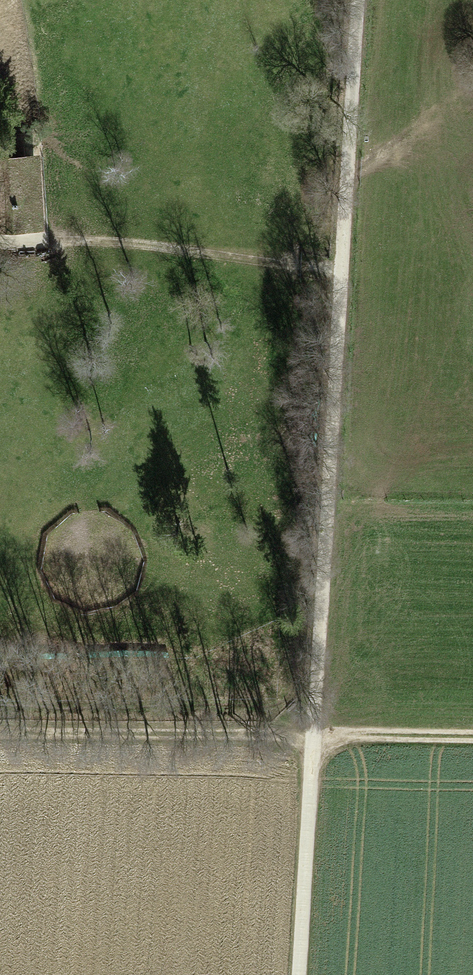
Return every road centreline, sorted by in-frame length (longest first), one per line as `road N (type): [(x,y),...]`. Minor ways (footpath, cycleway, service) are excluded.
road 1 (track): [(299,974),(357,0)]
road 2 (track): [(0,733),(472,740)]
road 3 (track): [(55,239),(343,266)]
road 4 (track): [(472,99),(430,117),(348,180)]

